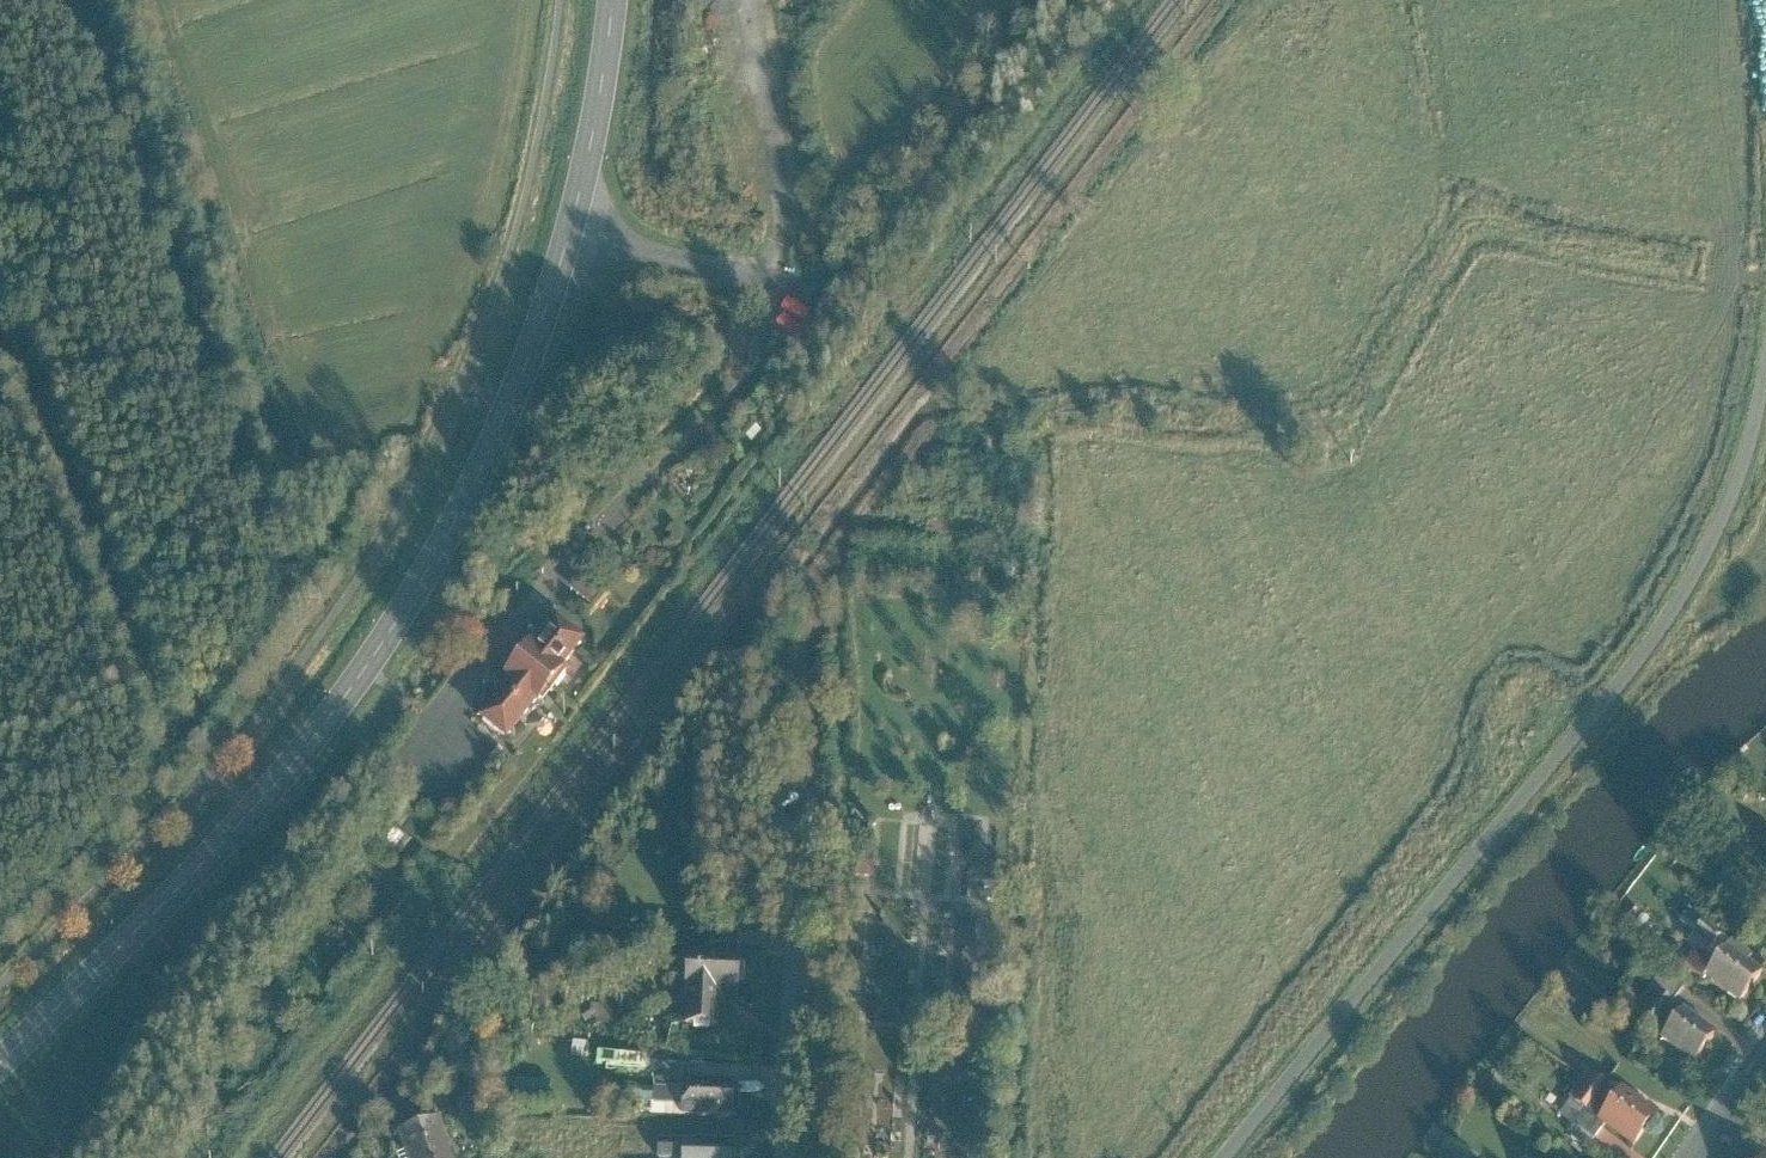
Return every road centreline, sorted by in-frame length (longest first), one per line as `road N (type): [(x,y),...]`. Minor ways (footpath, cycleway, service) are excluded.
road 1 (tertiary): [(0,1065),(275,792),(340,709),(468,506),(554,299),(594,151),(614,0)]
road 2 (residential): [(780,1157),(786,1001),(807,812)]
road 3 (residential): [(1765,1049),(1686,1157)]

